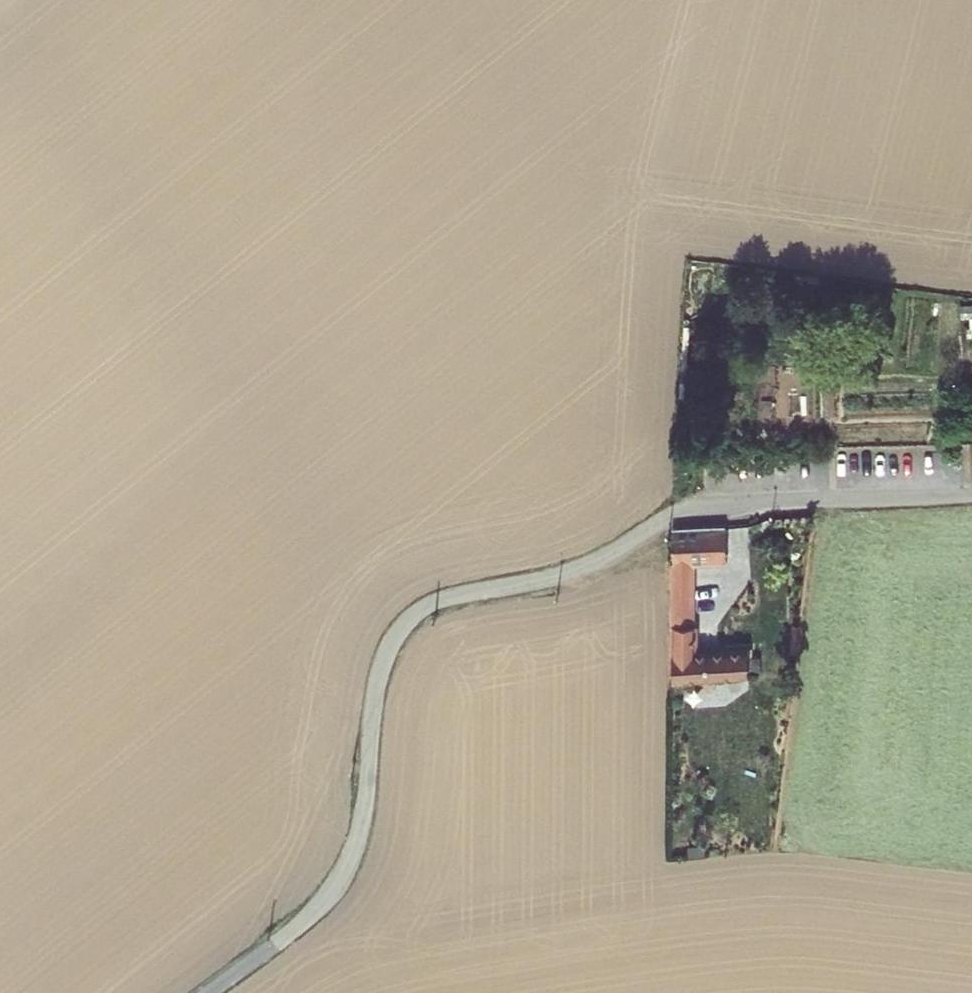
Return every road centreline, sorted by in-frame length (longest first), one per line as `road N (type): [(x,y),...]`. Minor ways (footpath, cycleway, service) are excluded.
road 1 (unclassified): [(971,494),(709,505),(570,572),(423,609),(396,636),(379,678),(366,812),(344,877),(298,927),(208,992)]

